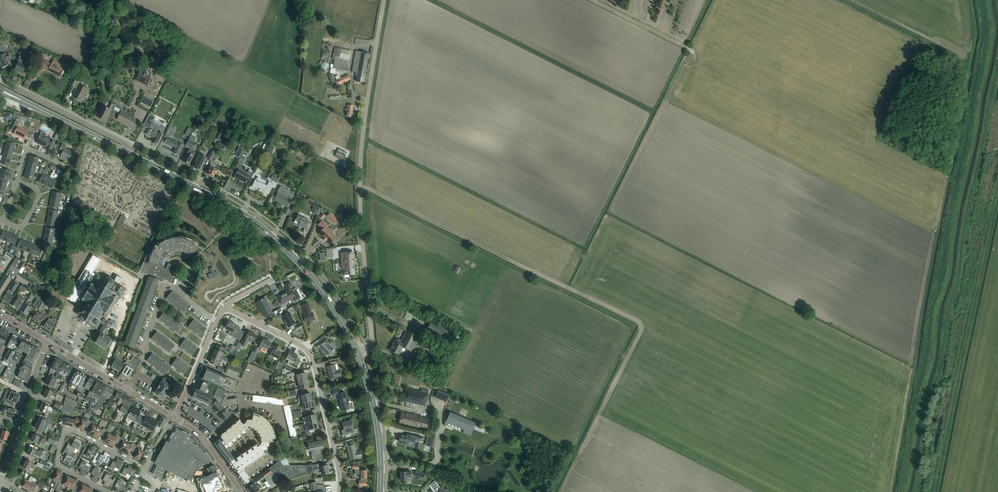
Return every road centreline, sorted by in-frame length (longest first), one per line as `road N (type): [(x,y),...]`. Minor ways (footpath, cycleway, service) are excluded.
road 1 (unclassified): [(367,358),(361,153),(384,0)]
road 2 (secondary): [(360,361),(318,285),(278,242),(125,151)]
road 3 (track): [(360,187),(640,323),(641,335)]
road 4 (residential): [(225,307),(310,357),(339,491)]
road 5 (residential): [(145,468),(65,431),(60,467),(108,491)]
road 6 (residential): [(0,80),(128,145),(125,151)]
road 7 (secondary): [(380,491),(377,425),(360,361)]
road 8 (residential): [(128,390),(167,286),(180,293)]
road 9 (secondary): [(125,151),(12,96)]

